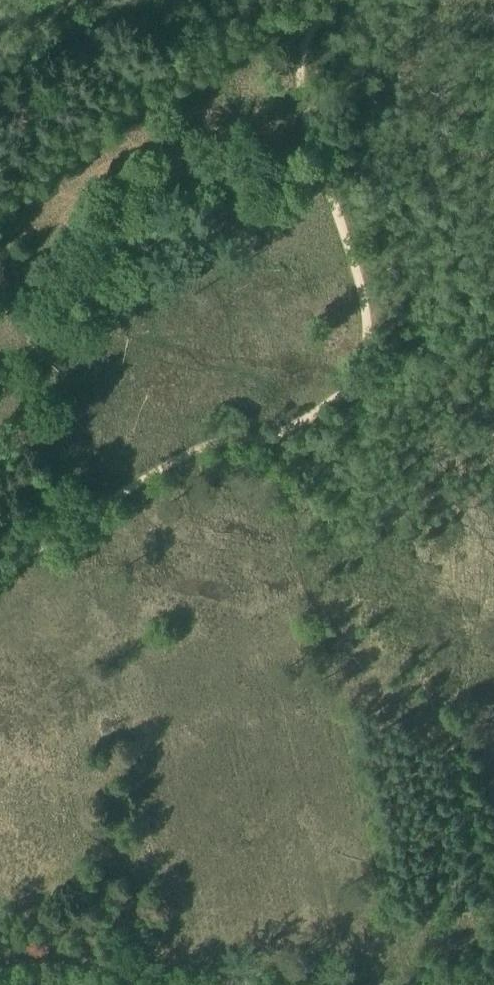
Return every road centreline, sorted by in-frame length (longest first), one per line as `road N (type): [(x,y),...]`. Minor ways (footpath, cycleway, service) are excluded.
road 1 (track): [(273,423),(404,934),(409,984)]
road 2 (track): [(319,0),(302,30),(301,60),(373,303),(373,331),(356,375),(338,394),(273,423)]
road 3 (track): [(0,956),(354,984)]
road 4 (track): [(273,423),(57,531),(0,574)]

